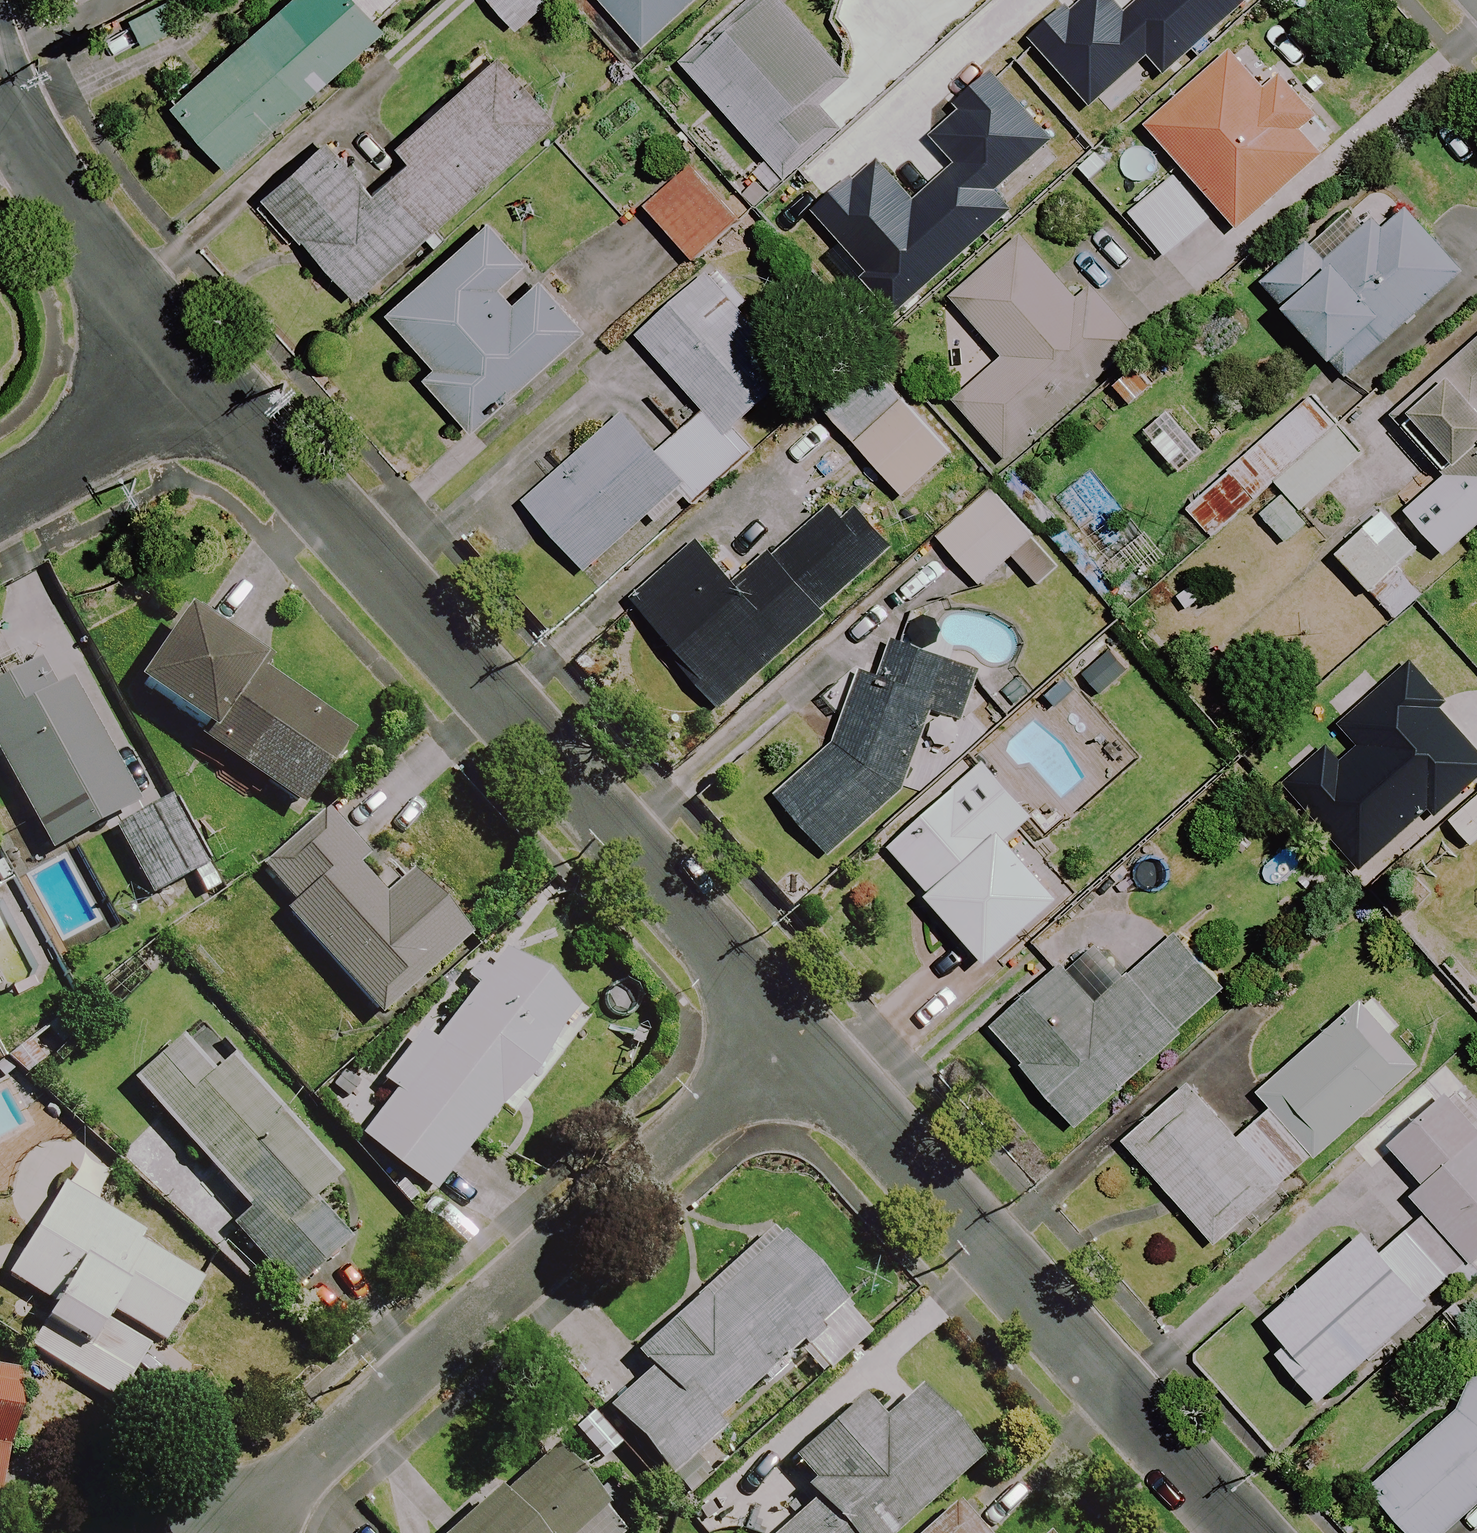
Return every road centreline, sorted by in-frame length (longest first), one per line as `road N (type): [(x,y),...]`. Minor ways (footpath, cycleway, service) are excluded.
road 1 (residential): [(195,376),(793,1040)]
road 2 (residential): [(793,1040),(240,1532)]
road 3 (residential): [(793,1040),(1232,1532)]
road 4 (residential): [(0,82),(85,236),(195,376)]
road 5 (residential): [(0,489),(195,376)]

